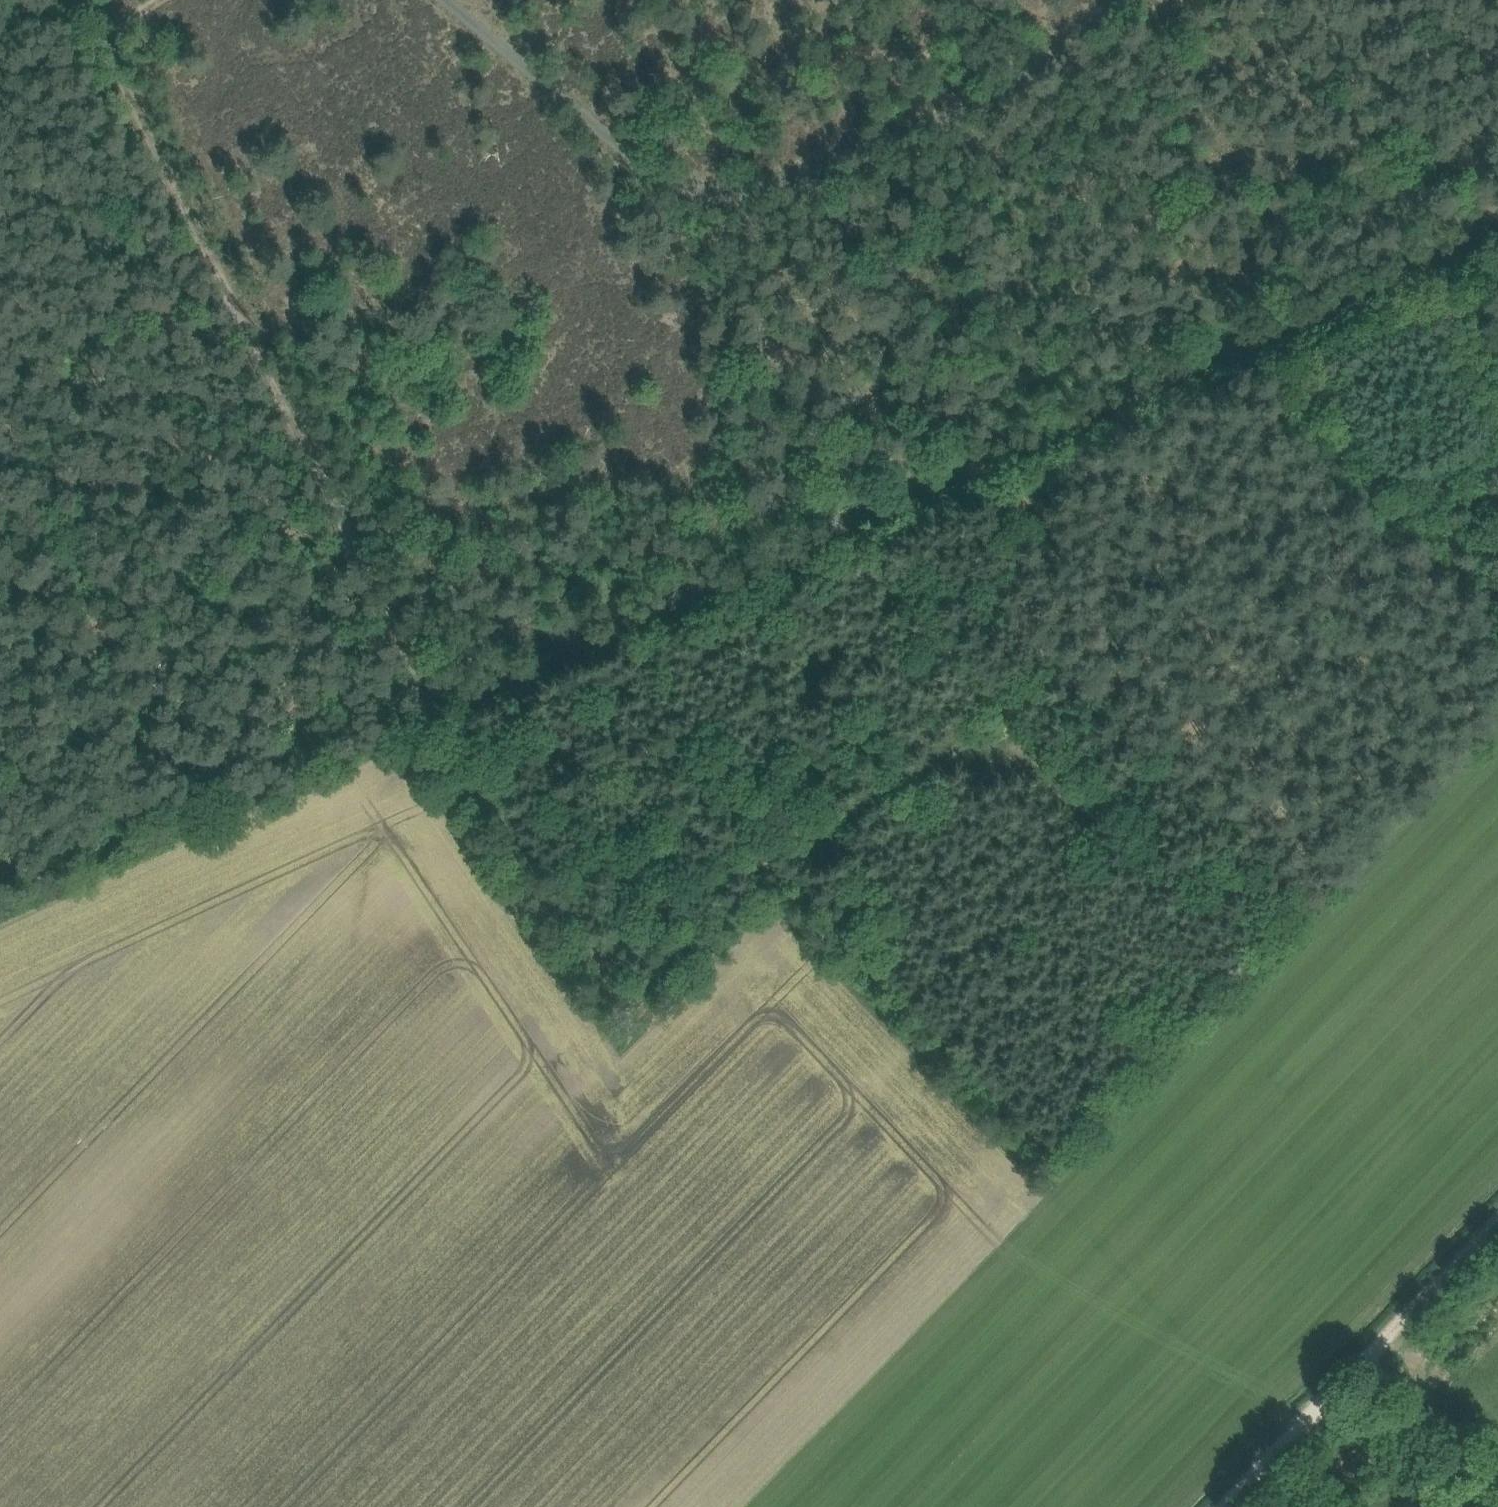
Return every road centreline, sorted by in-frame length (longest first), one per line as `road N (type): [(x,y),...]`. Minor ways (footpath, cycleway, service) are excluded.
road 1 (track): [(1225,1506),(1366,1357)]
road 2 (track): [(1366,1357),(1497,1218)]

